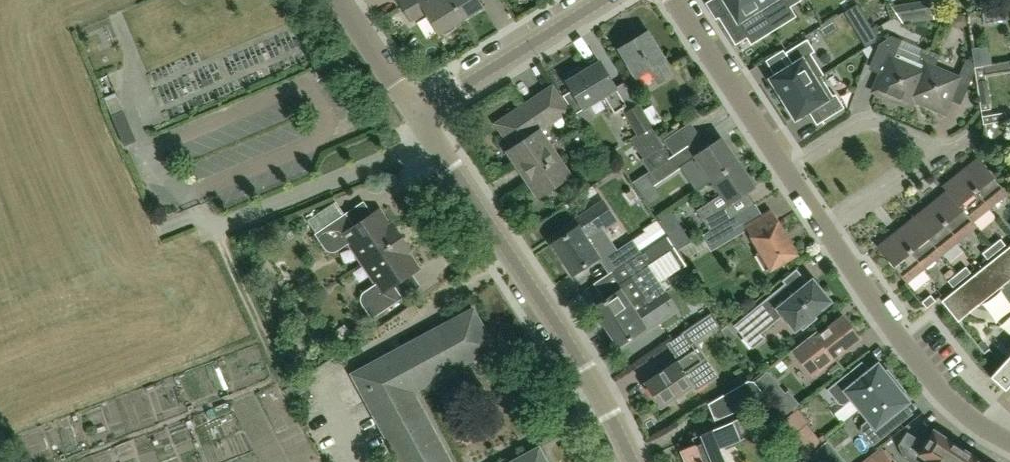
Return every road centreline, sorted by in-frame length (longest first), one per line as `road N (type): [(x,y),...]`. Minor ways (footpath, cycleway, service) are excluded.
road 1 (residential): [(630,461),(536,293),(417,118)]
road 2 (residential): [(1009,448),(966,420),(931,383),(824,232)]
road 3 (residential): [(417,118),(609,0)]
road 4 (residential): [(784,170),(675,0)]
road 5 (residential): [(784,170),(857,127),(878,126),(940,160)]
road 6 (track): [(220,225),(282,376)]
road 7 (residential): [(417,118),(338,0)]
road 8 (residential): [(824,232),(940,160)]

